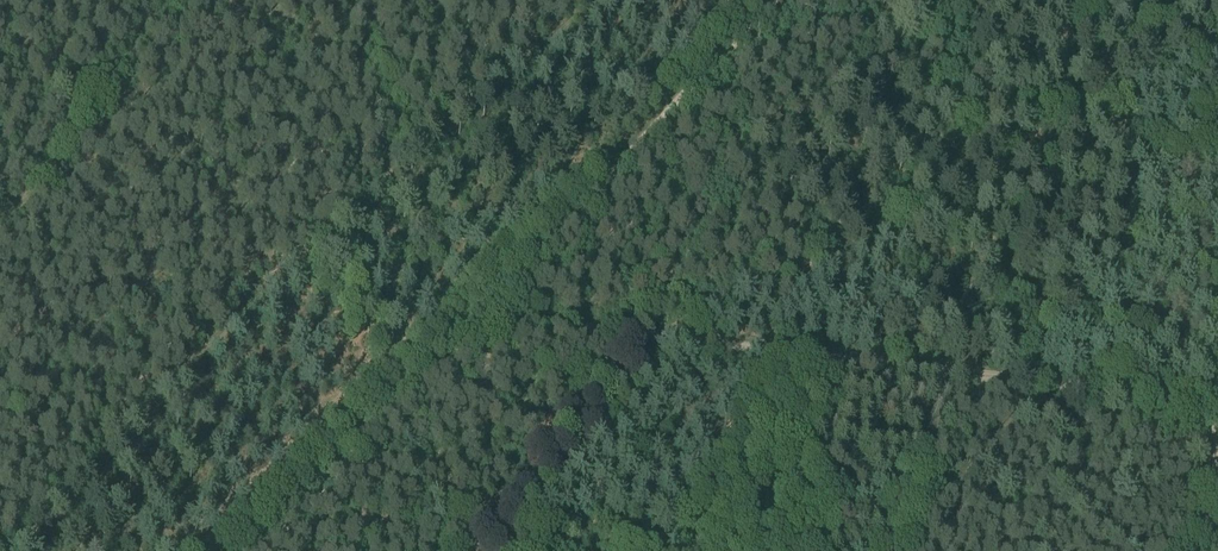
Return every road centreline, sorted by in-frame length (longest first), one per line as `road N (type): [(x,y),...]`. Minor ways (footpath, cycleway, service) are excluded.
road 1 (track): [(259,550),(784,0)]
road 2 (track): [(1217,407),(482,316)]
road 3 (track): [(1217,43),(1205,43),(1097,109),(1037,190),(1008,212),(771,285),(671,339)]
road 4 (track): [(375,0),(487,84),(582,0)]
road 5 (track): [(671,339),(518,550)]
road 6 (track): [(103,470),(12,550)]

